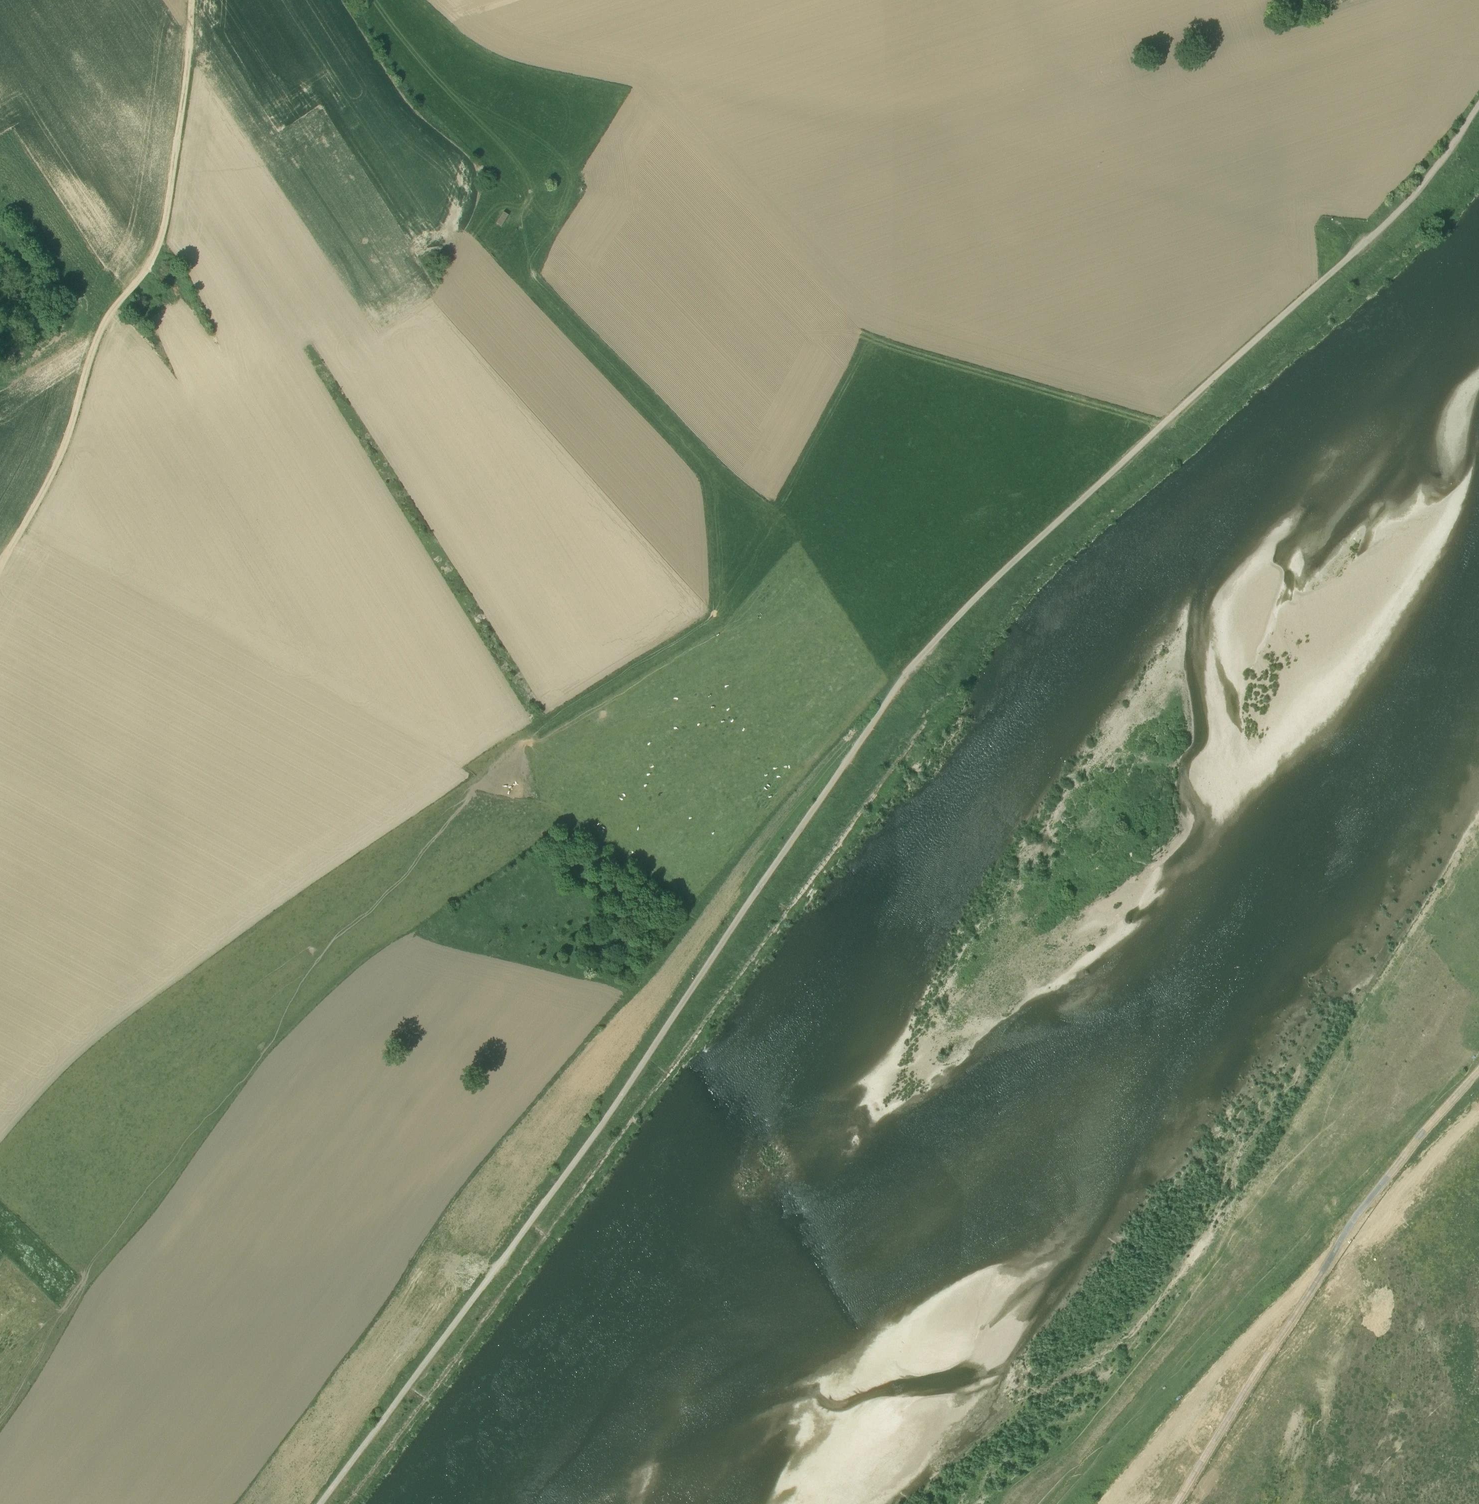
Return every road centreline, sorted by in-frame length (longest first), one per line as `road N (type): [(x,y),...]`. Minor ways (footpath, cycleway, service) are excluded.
road 1 (unclassified): [(319,1503),(530,1222),(900,681),(1008,566),(1387,222),(1478,104)]
road 2 (track): [(0,571),(50,476),(101,330),(161,237),(192,0)]

